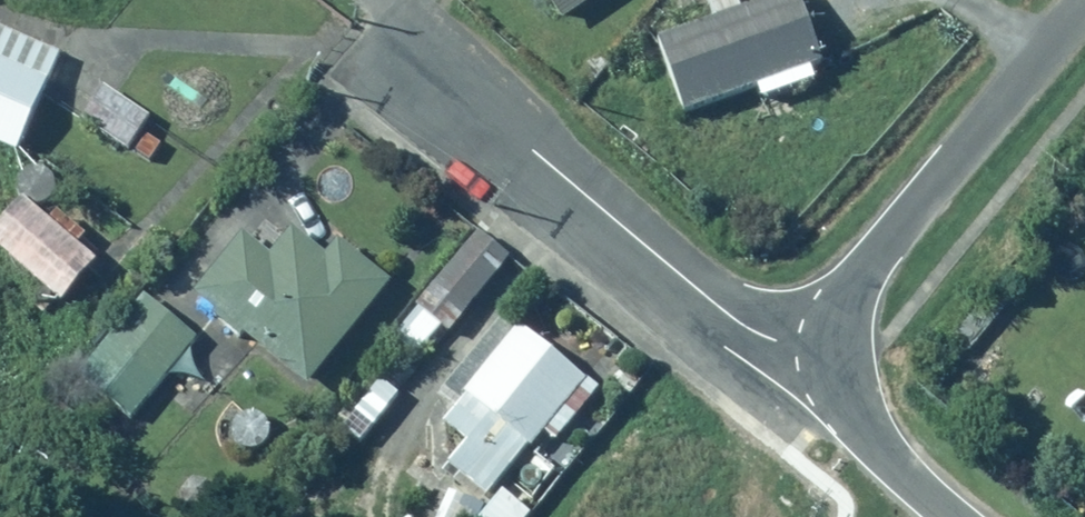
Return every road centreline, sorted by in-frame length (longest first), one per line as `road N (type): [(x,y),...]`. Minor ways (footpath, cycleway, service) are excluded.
road 1 (residential): [(359,0),(719,311),(771,339),(835,347)]
road 2 (residential): [(1084,8),(871,257),(845,298),(835,347)]
road 3 (residential): [(835,347),(845,394),(876,445),(949,516)]

